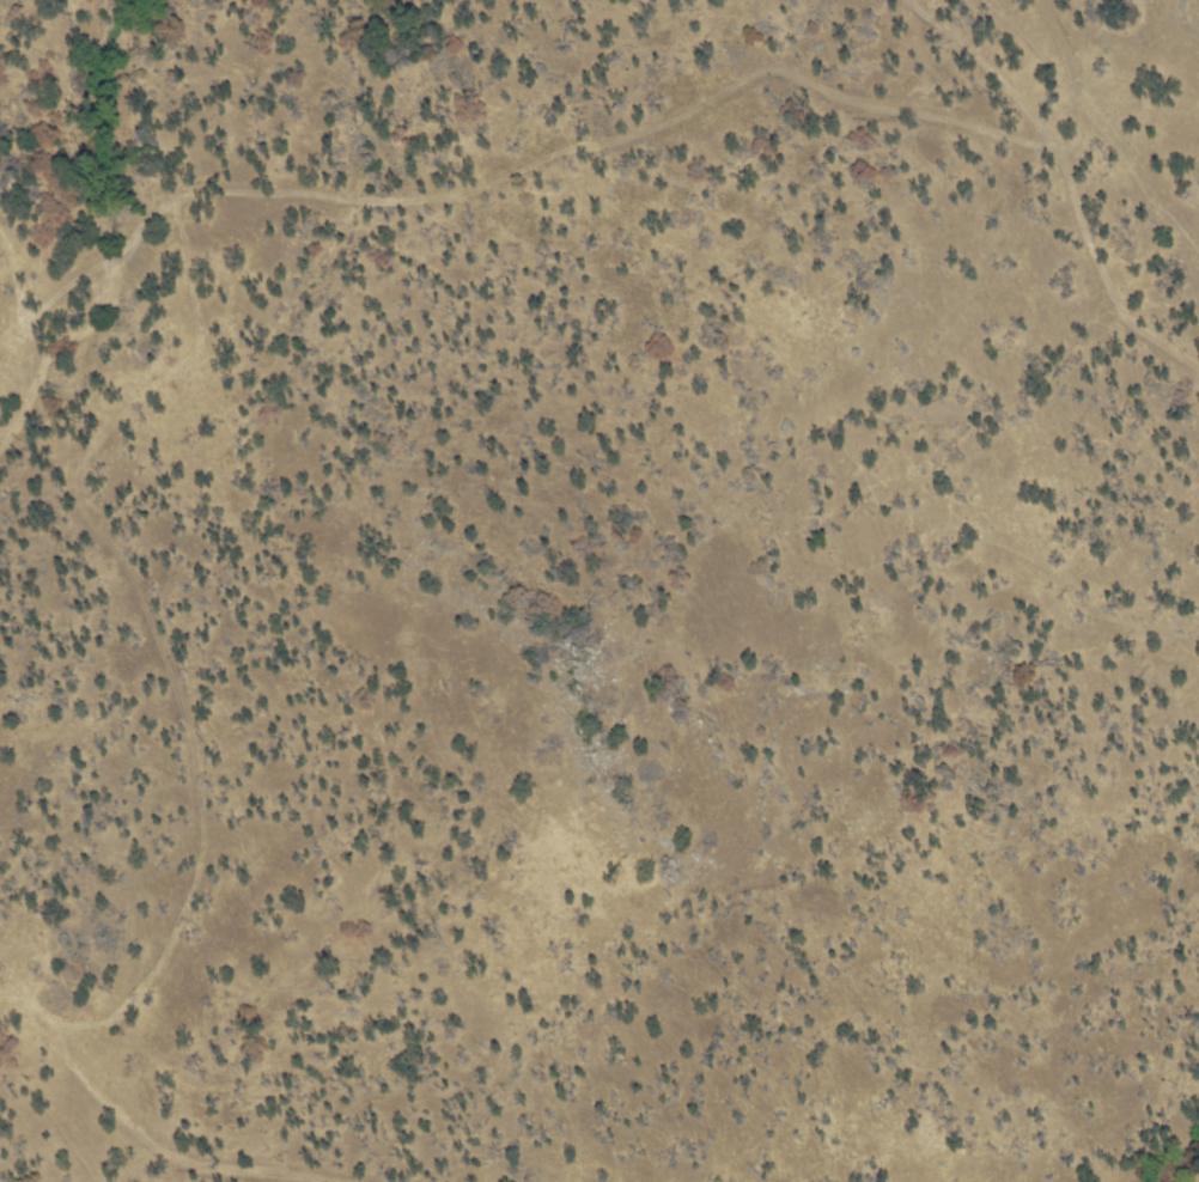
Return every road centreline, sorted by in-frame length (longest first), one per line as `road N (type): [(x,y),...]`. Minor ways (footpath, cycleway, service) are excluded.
road 1 (residential): [(0,376),(56,319),(272,231),(468,231),(772,103),(1069,141),(1095,97),(1064,0)]

